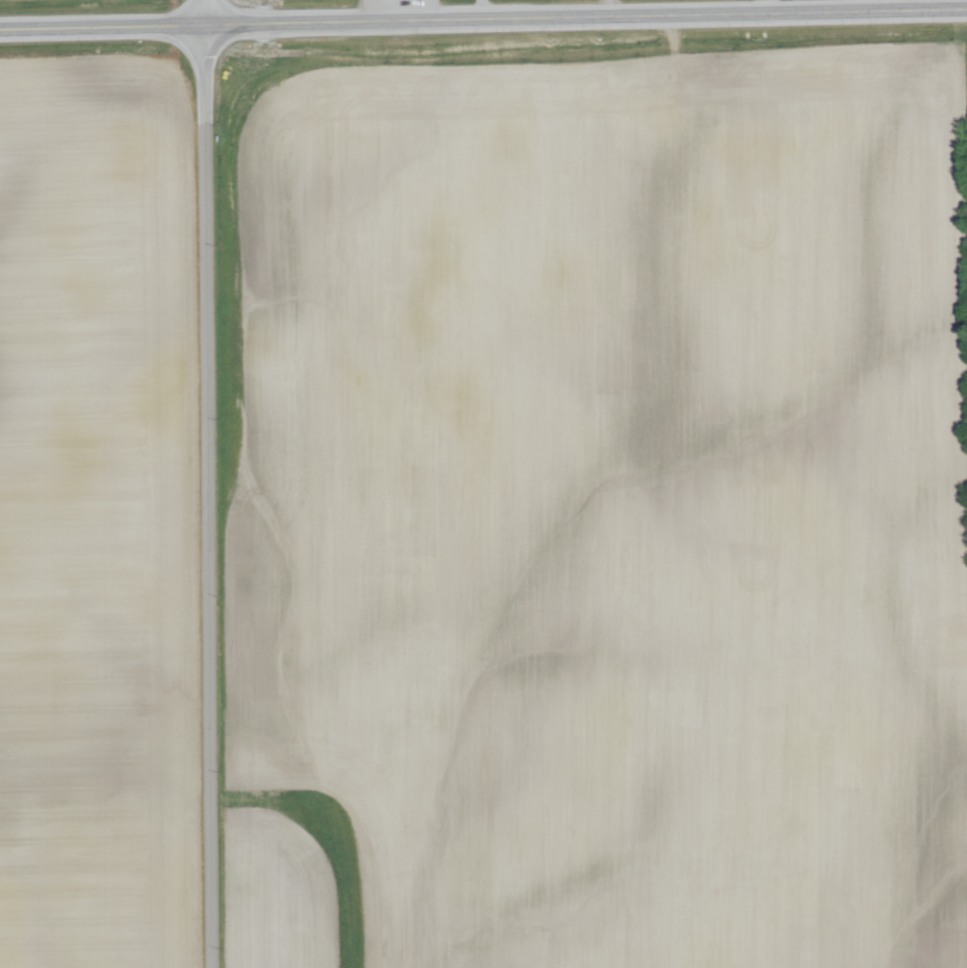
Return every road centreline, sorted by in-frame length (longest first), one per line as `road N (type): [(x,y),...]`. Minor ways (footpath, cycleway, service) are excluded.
road 1 (residential): [(211,967),(205,0)]
road 2 (secondary): [(0,28),(966,0)]

